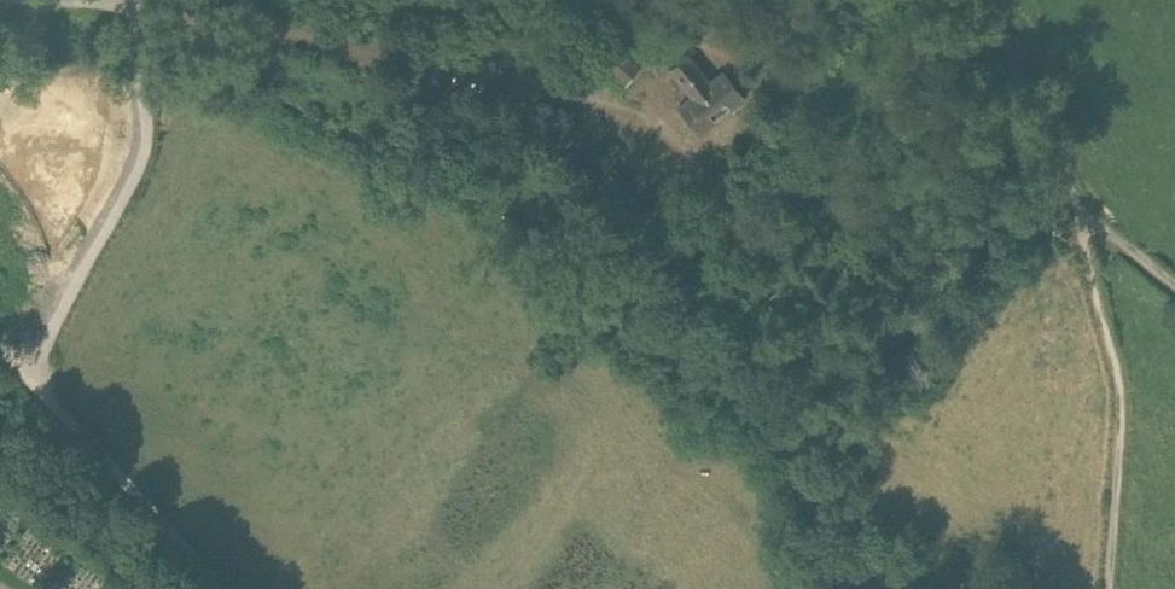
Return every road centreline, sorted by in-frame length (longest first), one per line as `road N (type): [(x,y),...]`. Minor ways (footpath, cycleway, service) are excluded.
road 1 (track): [(1115,588),(1124,389),(1075,210),(986,0)]
road 2 (track): [(145,15),(142,162),(32,375)]
road 3 (track): [(0,360),(32,375),(224,588)]
road 4 (track): [(1075,210),(1174,282)]

